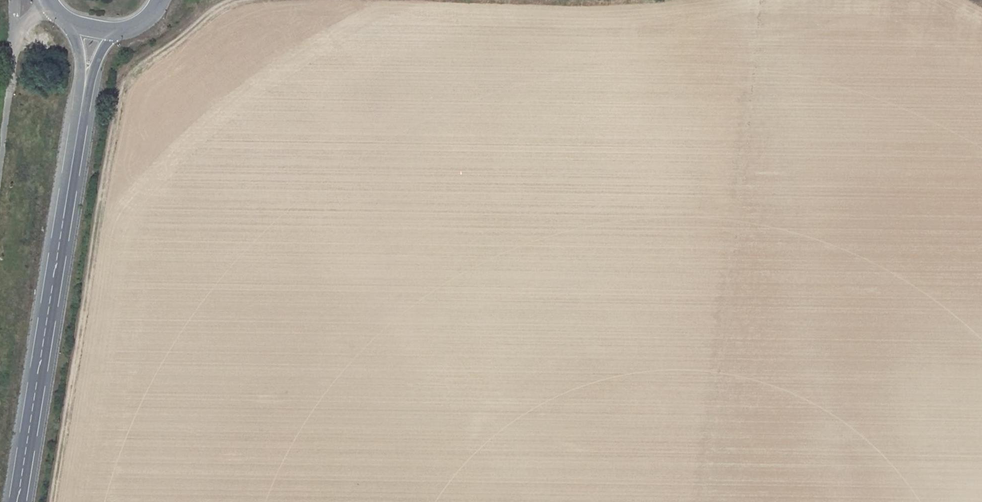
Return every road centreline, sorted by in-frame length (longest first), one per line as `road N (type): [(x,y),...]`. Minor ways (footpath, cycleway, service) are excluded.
road 1 (secondary): [(14,501),(78,122)]

